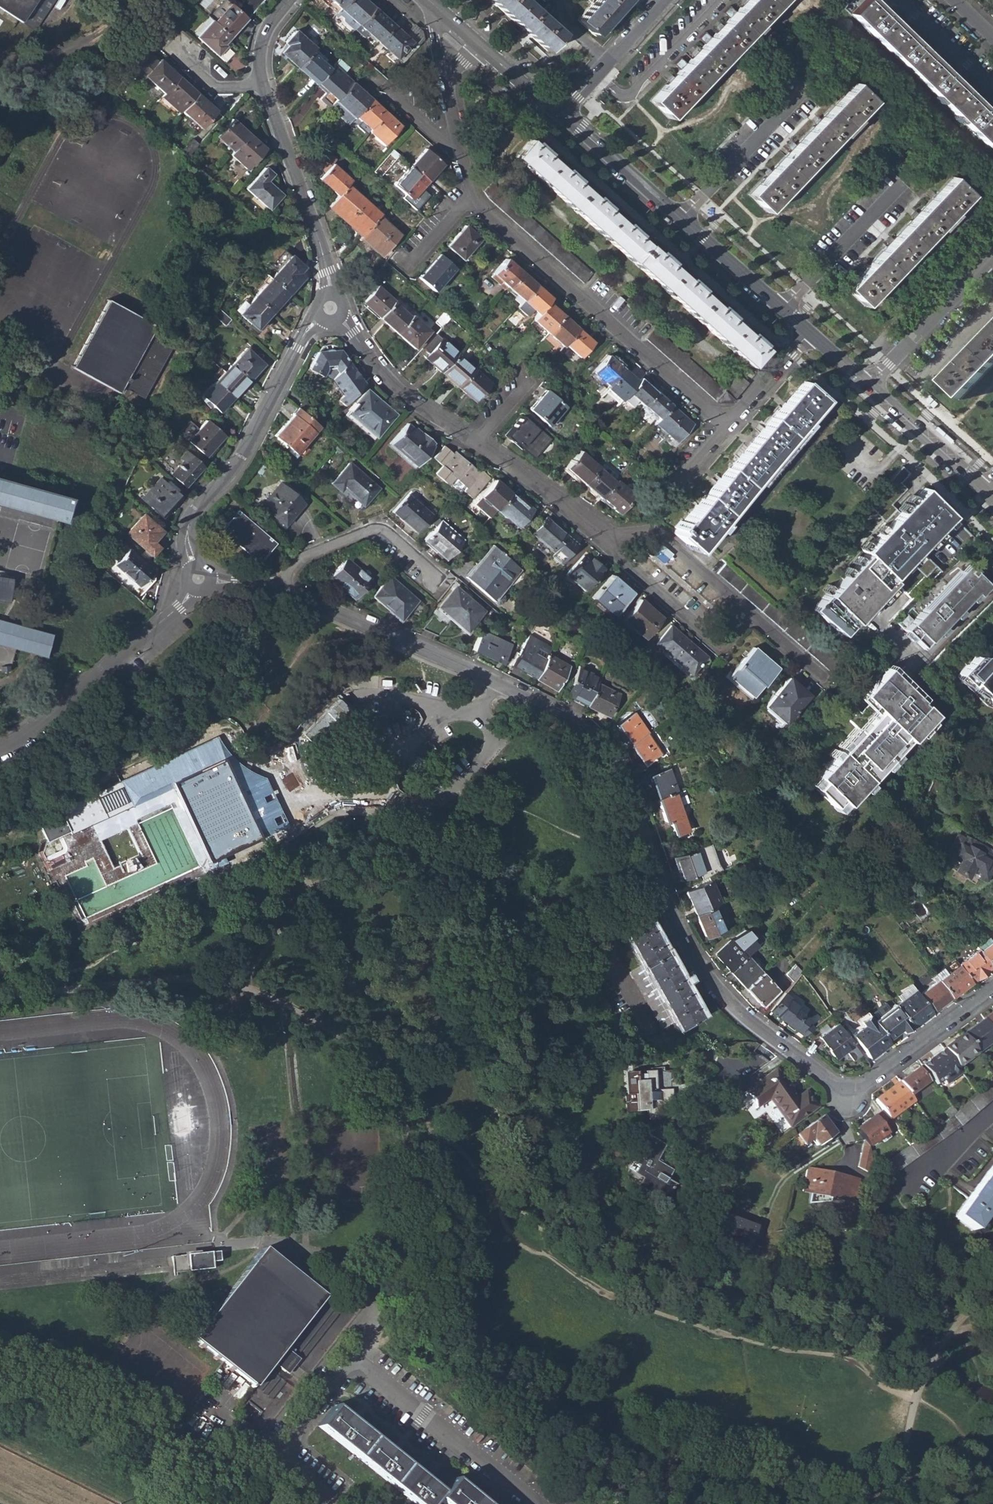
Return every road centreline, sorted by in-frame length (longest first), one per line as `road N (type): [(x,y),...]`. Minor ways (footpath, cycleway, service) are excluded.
road 1 (residential): [(992,989),(851,1092),(742,1014),(703,971),(602,740),(466,667),(280,589)]
road 2 (residential): [(536,1503),(374,1376),(354,1369),(266,1470),(311,1503)]
road 3 (residential): [(472,197),(726,428)]
road 4 (tertiary): [(561,114),(809,332)]
road 5 (residential): [(199,578),(190,522),(240,457),(304,335),(331,306)]
road 6 (residential): [(199,578),(179,607),(0,745)]
road 7 (residential): [(331,306),(321,248),(262,82)]
road 8 (residential): [(601,538),(719,642),(749,612)]
road 9 (residential): [(331,306),(405,395),(475,440)]
road 10 (residential): [(280,589),(300,557),(376,529),(435,574)]
road 11 (residential): [(749,612),(654,532),(601,538)]
road 12 (residential): [(870,385),(992,257)]
road 13 (residential): [(475,440),(601,538)]
road 14 (residential): [(561,114),(665,0)]
road 15 (tertiary): [(870,385),(983,488)]
road 16 (tertiary): [(459,27),(561,114)]
road 17 (residential): [(809,332),(726,428)]
road 18 (residential): [(459,27),(447,75),(461,151)]

